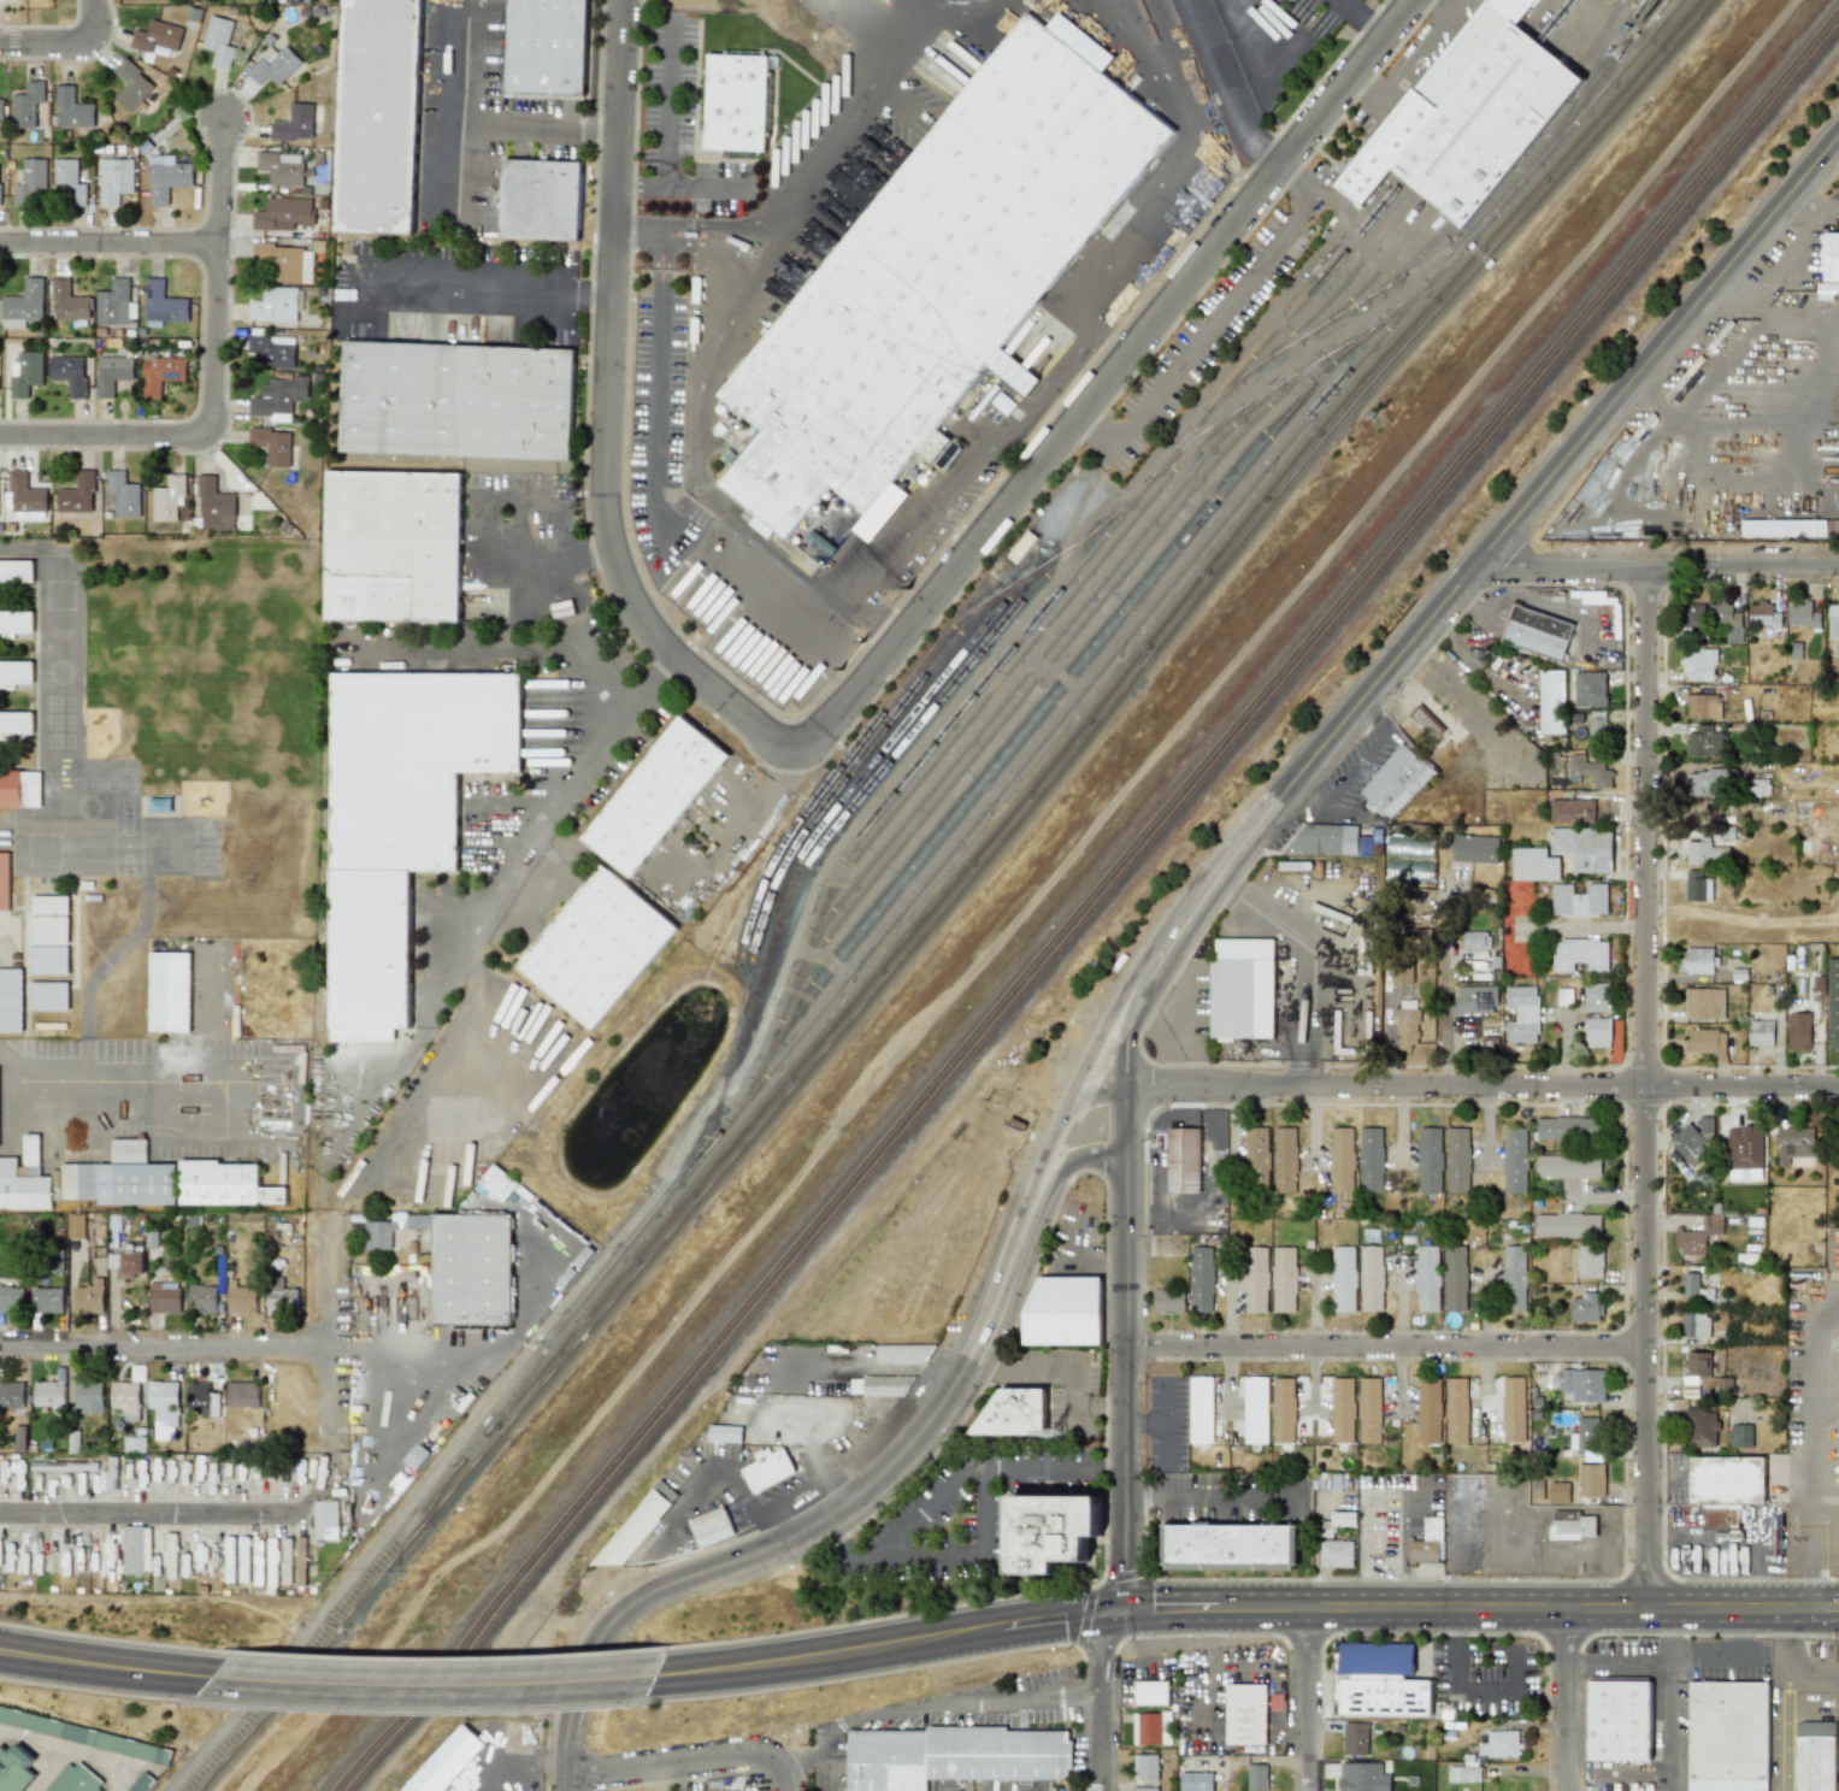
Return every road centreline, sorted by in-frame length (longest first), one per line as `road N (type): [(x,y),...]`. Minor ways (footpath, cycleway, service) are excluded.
road 1 (track): [(247,1790),(316,1718),(443,1612),(877,1085),(1801,0)]
road 2 (secondary): [(654,1675),(889,1648),(1156,1603),(1752,1609)]
road 3 (tertiary): [(1838,135),(1316,753),(1166,955)]
road 4 (residential): [(1645,1607),(1648,571)]
road 5 (residential): [(1417,0),(823,736),(789,741)]
road 6 (residential): [(789,741),(660,642),(632,601),(608,535),(623,0)]
road 7 (residential): [(1127,1085),(1838,1086)]
road 8 (tertiary): [(1030,1214),(967,1367),(894,1463),(785,1543),(625,1608),(589,1648),(571,1689)]
road 9 (tertiary): [(1126,1606),(1127,1051),(1134,1012),(1166,955)]
road 10 (residential): [(0,437),(212,437),(224,122)]
road 11 (residential): [(1127,1345),(1645,1348)]
road 12 (secondary): [(194,1677),(453,1685),(654,1675)]
road 13 (residential): [(0,1515),(288,1518),(324,1477),(324,1453)]
road 14 (residential): [(1475,565),(1838,570)]
road 15 (residential): [(0,1349),(349,1350)]
road 16 (tertiary): [(1166,955),(1140,968),(1089,1057),(1030,1214)]
road 17 (residential): [(785,1790),(774,1762),(753,1754),(564,1778)]
road 18 (residential): [(324,1453),(326,1219)]
road 19 (residential): [(0,245),(219,245)]
road 20 (secondary): [(0,1648),(194,1677)]
road 21 (residential): [(1308,1790),(1308,1603)]
road 22 (residential): [(1568,1790),(1568,1607)]
road 23 (tertiary): [(1030,1214),(1065,1162),(1127,1155)]

